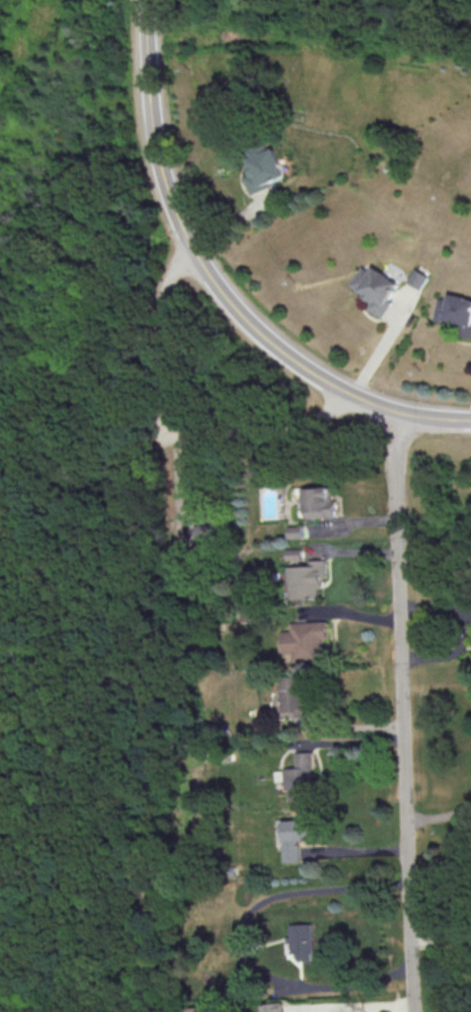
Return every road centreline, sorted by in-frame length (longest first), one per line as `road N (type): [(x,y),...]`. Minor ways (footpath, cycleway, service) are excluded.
road 1 (residential): [(401,410),(395,447),(413,1011)]
road 2 (residential): [(470,420),(430,418),(348,394),(290,359),(222,291),(196,257),(159,161),(147,0)]

